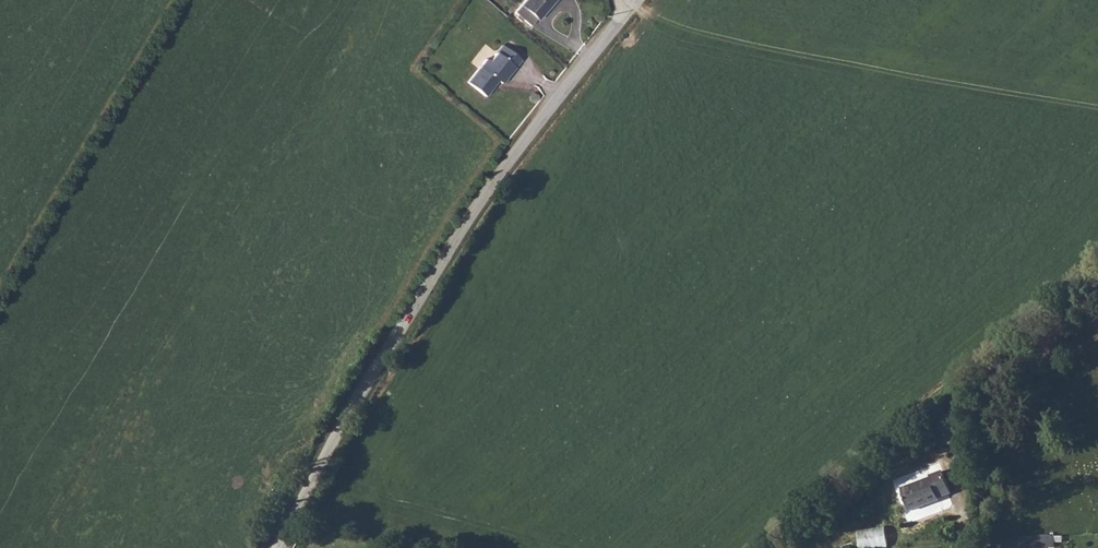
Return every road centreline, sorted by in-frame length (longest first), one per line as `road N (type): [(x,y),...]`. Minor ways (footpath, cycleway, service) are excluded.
road 1 (unclassified): [(273,547),(511,169),(637,0)]
road 2 (track): [(1097,251),(756,547)]

